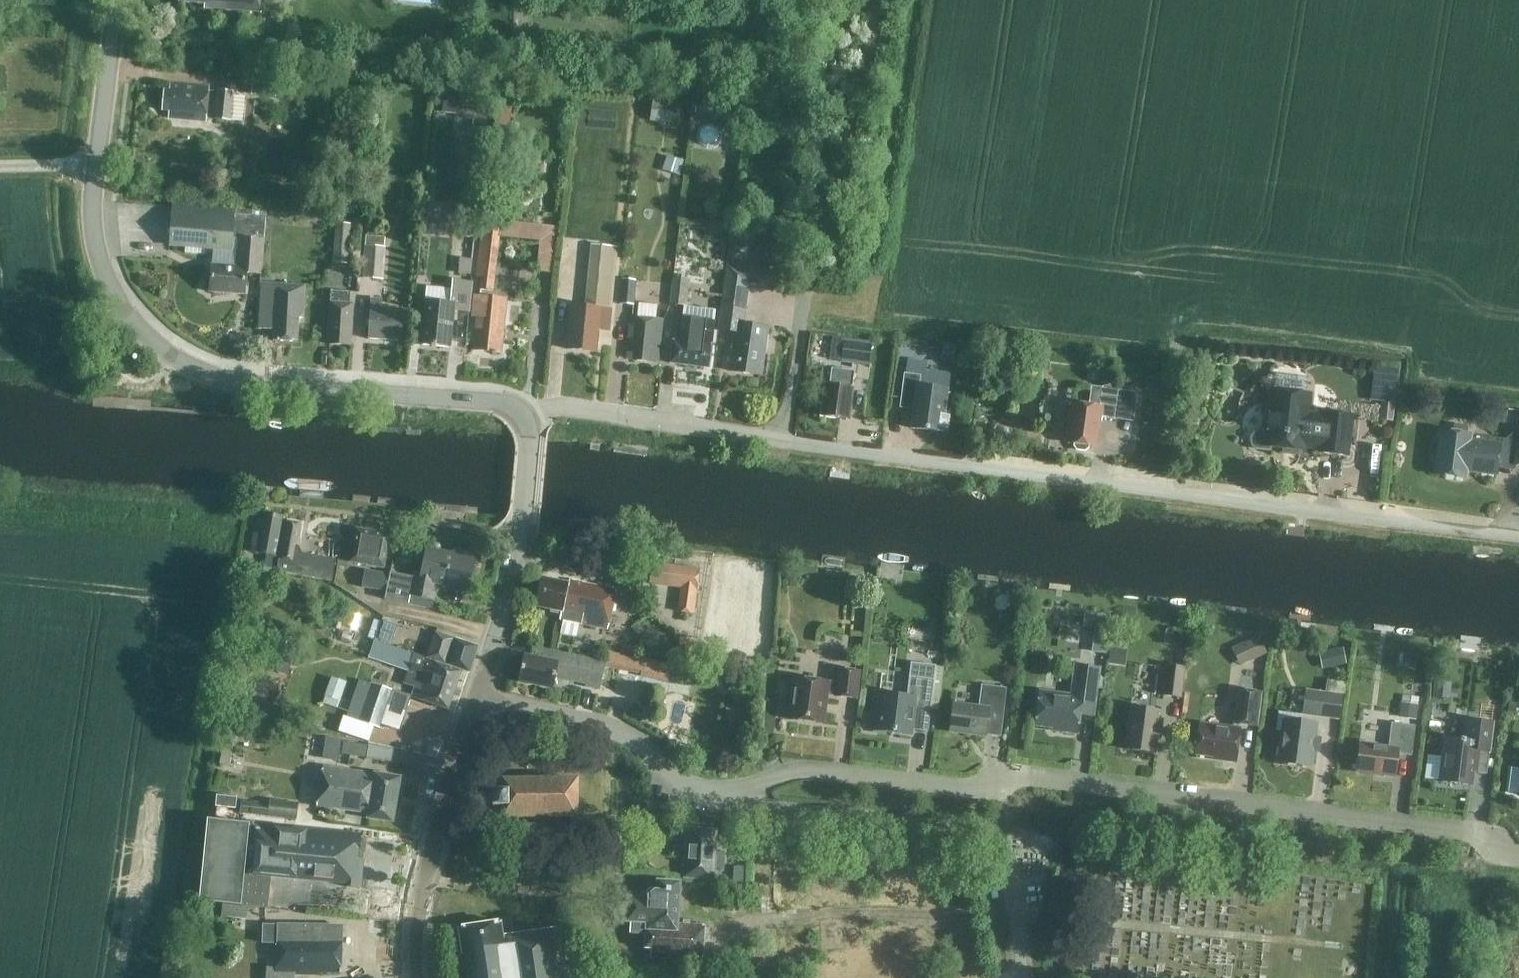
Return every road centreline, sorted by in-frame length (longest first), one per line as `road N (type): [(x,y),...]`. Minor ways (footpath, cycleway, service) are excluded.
road 1 (residential): [(522,418),(569,407),(1518,536)]
road 2 (residential): [(1518,857),(1467,831),(1027,775),(969,788),(794,770),(732,801)]
road 3 (tertiary): [(522,418),(500,400),(245,383),(183,363),(140,330),(93,249),(89,210),(113,0)]
road 4 (unclassified): [(732,801),(931,823),(983,841),(1010,883),(1023,977)]
road 5 (tertiary): [(475,703),(517,563),(527,433),(522,418)]
road 6 (tertiary): [(414,977),(428,833),(475,703)]
road 7 (unclassified): [(475,703),(606,727),(670,775),(732,801)]

